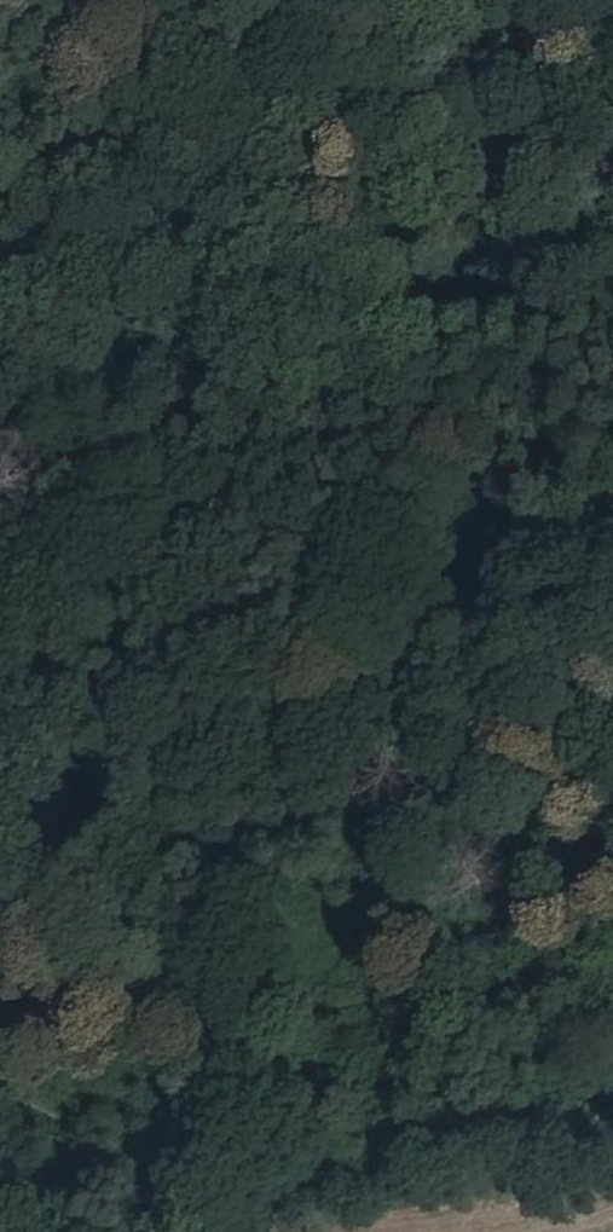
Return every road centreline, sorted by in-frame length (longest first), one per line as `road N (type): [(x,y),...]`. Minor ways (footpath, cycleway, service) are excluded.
road 1 (track): [(147,403),(206,362),(289,330),(484,217),(576,190),(612,190)]
road 2 (track): [(0,892),(261,1025)]
road 3 (track): [(19,1231),(54,1202),(78,1152),(96,1137)]

